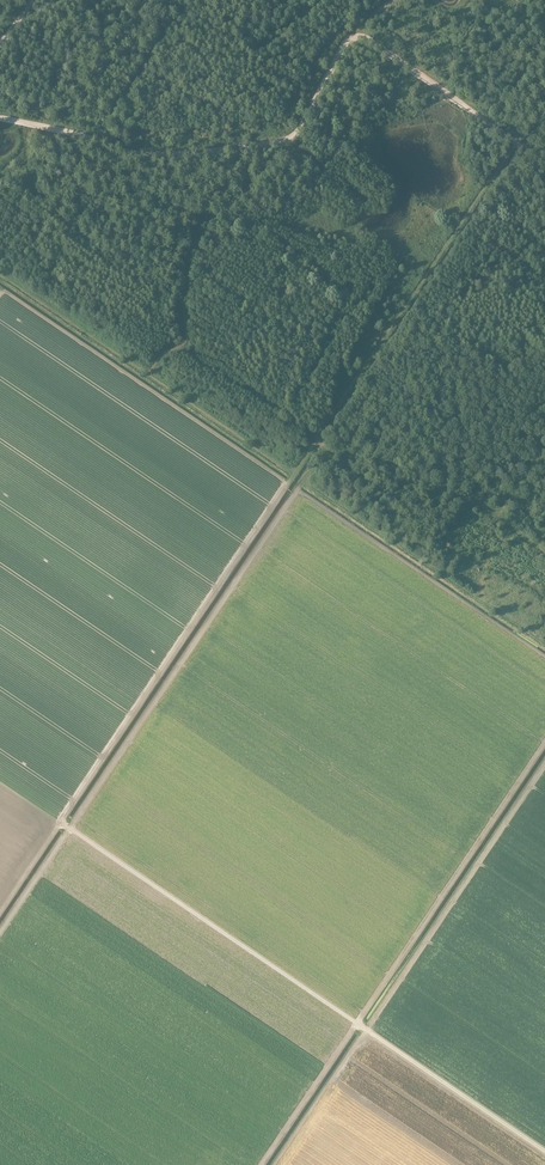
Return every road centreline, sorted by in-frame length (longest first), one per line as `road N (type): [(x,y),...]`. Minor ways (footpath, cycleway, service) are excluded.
road 1 (track): [(0,277),(292,473),(315,439),(362,471),(460,496),(544,555)]
road 2 (track): [(0,116),(144,153),(278,141),(302,121),(343,44),(359,36),(544,153)]
road 3 (track): [(518,141),(315,439)]
road 4 (track): [(326,447),(302,482),(544,646)]
road 5 (track): [(285,139),(202,235),(187,290),(186,342),(163,357),(152,378)]

